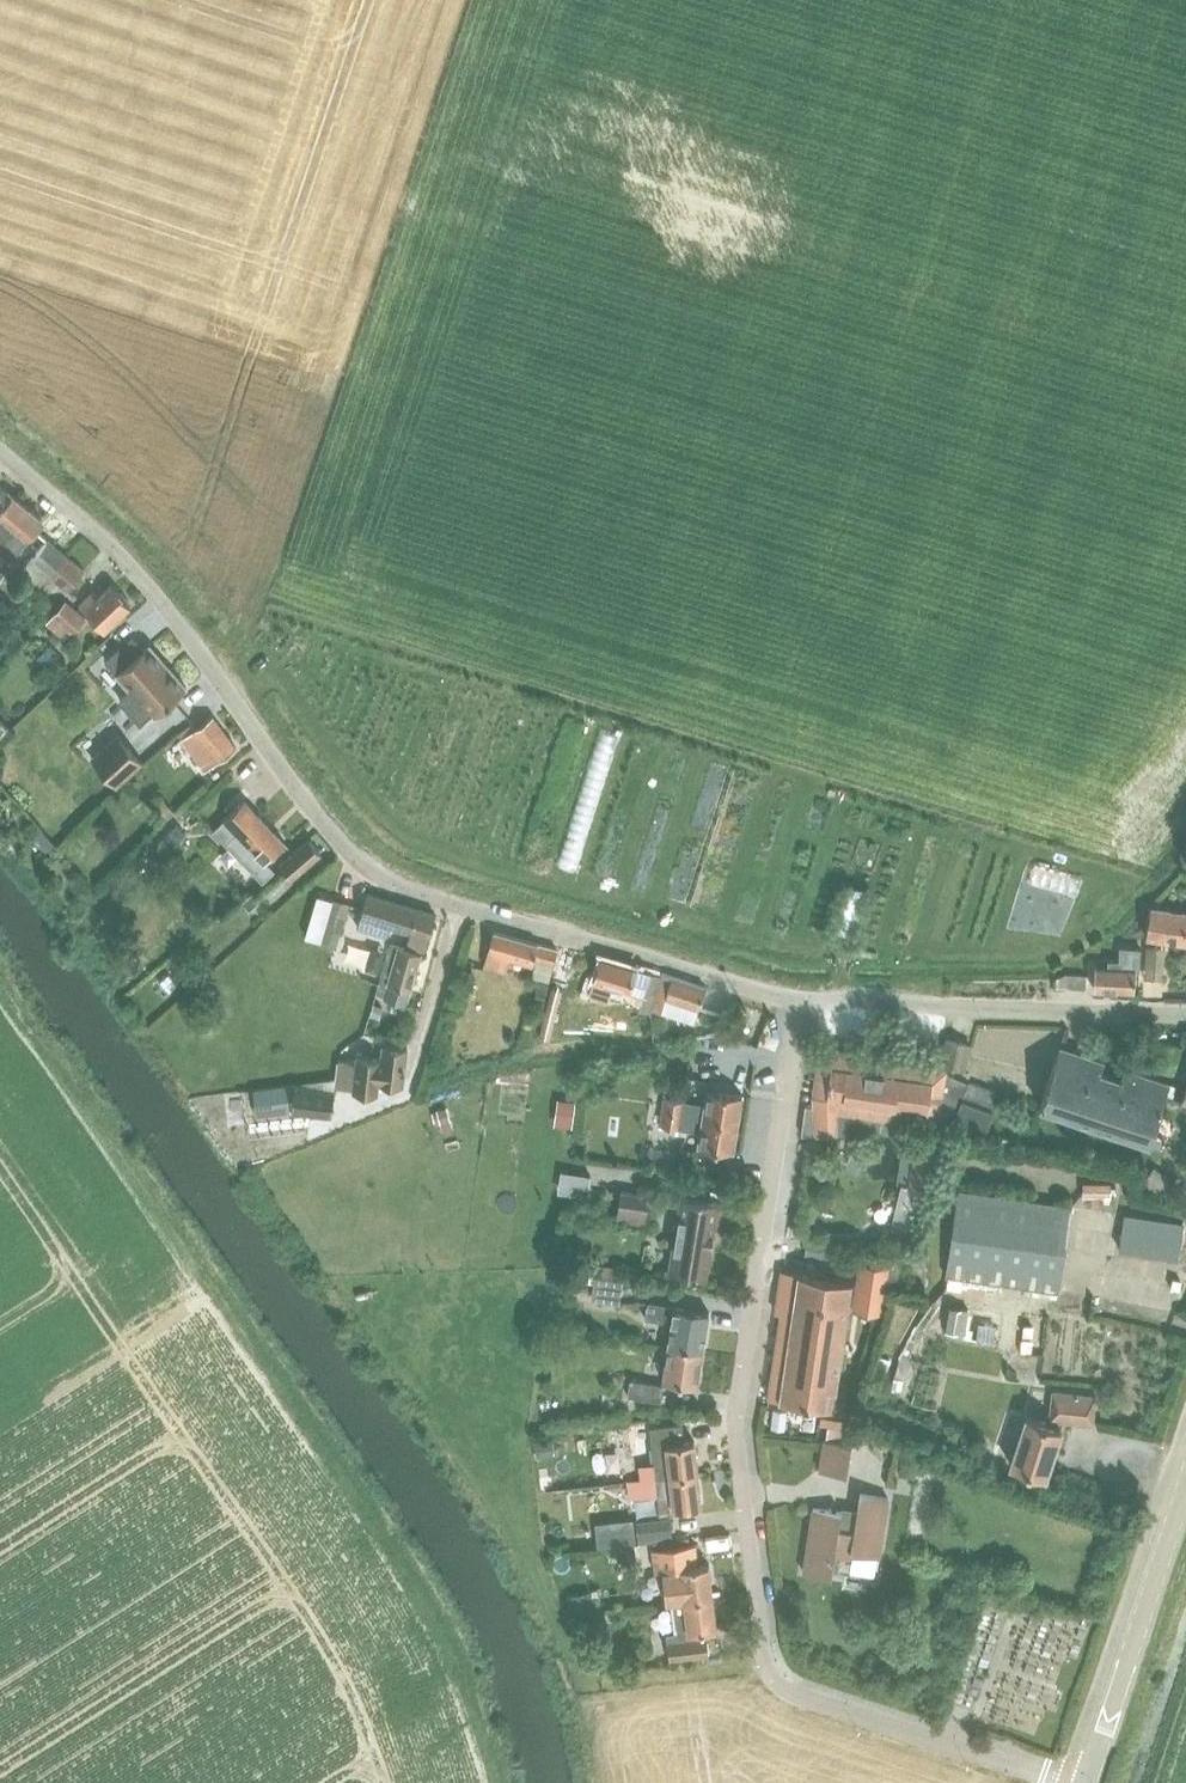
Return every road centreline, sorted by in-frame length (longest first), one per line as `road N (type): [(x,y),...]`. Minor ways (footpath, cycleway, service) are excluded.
road 1 (residential): [(800,1000),(405,888),(352,858),(133,565),(0,454)]
road 2 (residential): [(1064,1782),(836,1711),(804,1696),(776,1660),(747,1397),(800,1000)]
road 3 (residential): [(1185,1016),(800,1000)]
road 4 (tertiary): [(1086,1782),(1185,1475)]

